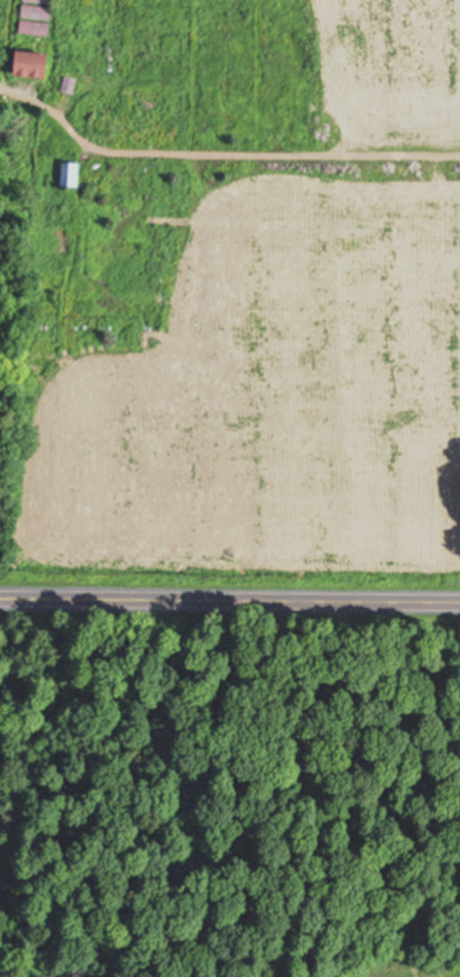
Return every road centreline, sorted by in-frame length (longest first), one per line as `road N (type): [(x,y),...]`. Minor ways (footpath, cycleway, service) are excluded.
road 1 (secondary): [(0,600),(459,604)]

